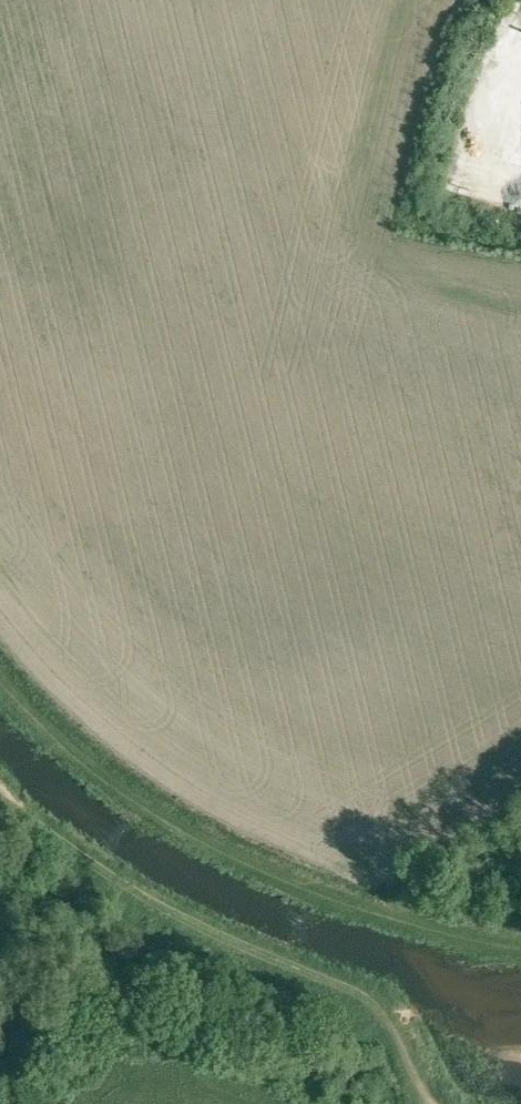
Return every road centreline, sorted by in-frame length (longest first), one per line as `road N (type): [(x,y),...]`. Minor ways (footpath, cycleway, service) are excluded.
road 1 (track): [(0,672),(79,753),(148,804),(275,869),(412,917),(520,939)]
road 2 (track): [(437,1103),(371,997),(199,923),(79,853),(0,789)]

